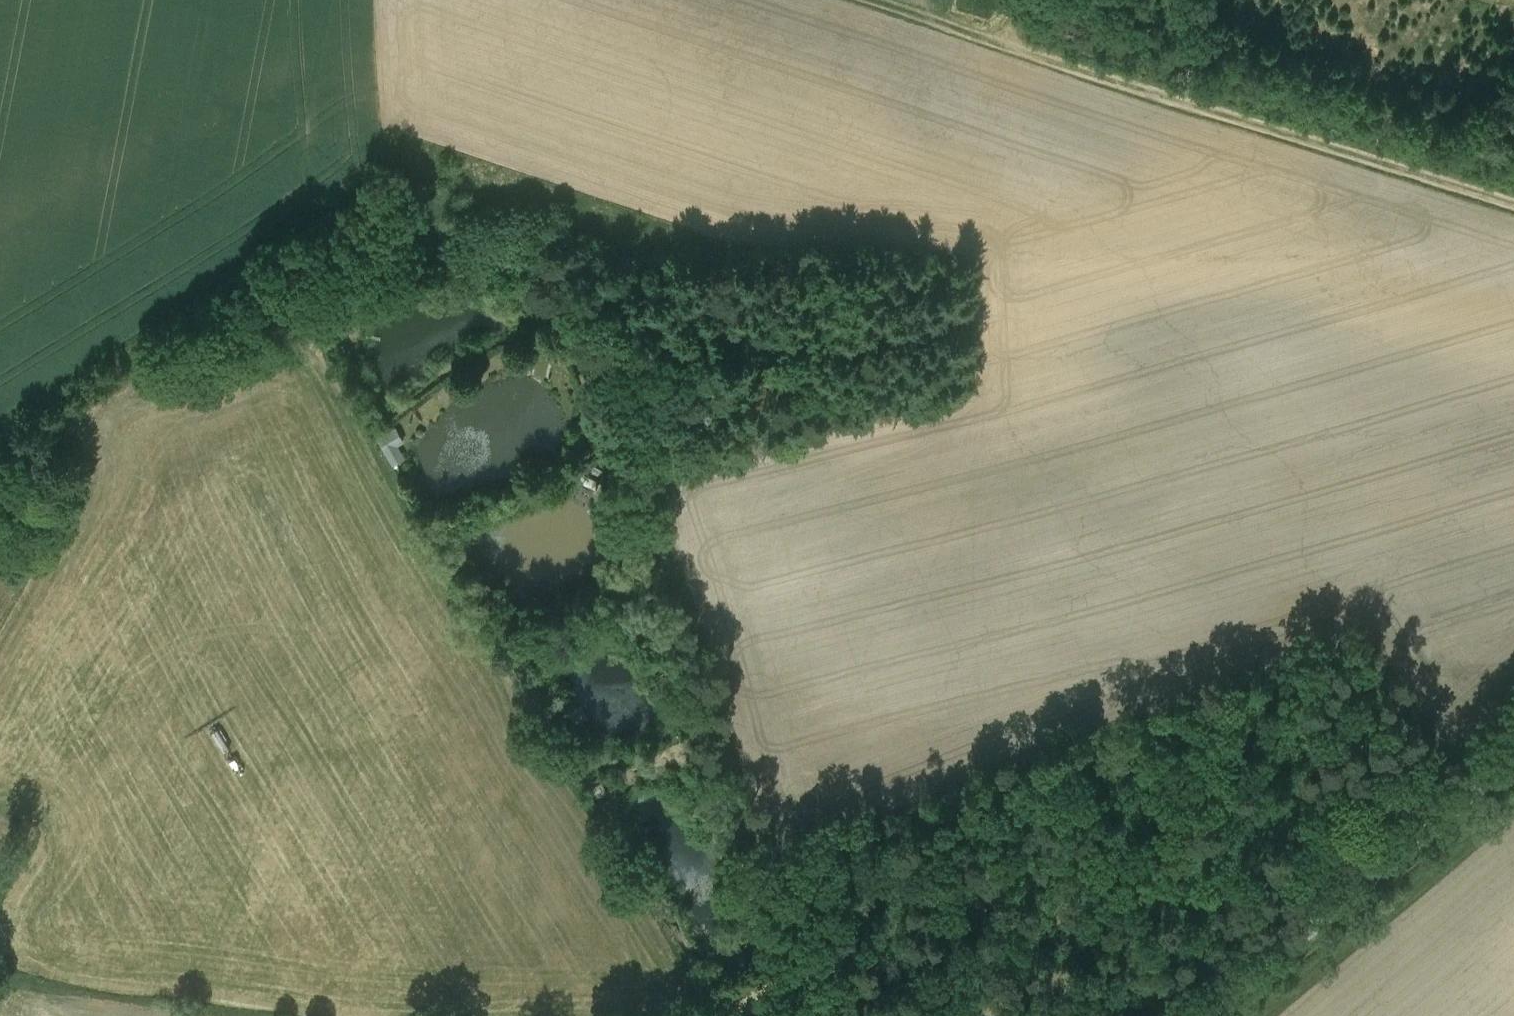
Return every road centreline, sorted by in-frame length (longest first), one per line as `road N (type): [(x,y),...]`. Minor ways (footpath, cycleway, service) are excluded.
road 1 (track): [(1513,206),(1015,43),(1025,0)]
road 2 (unclassified): [(1206,1015),(1513,761)]

